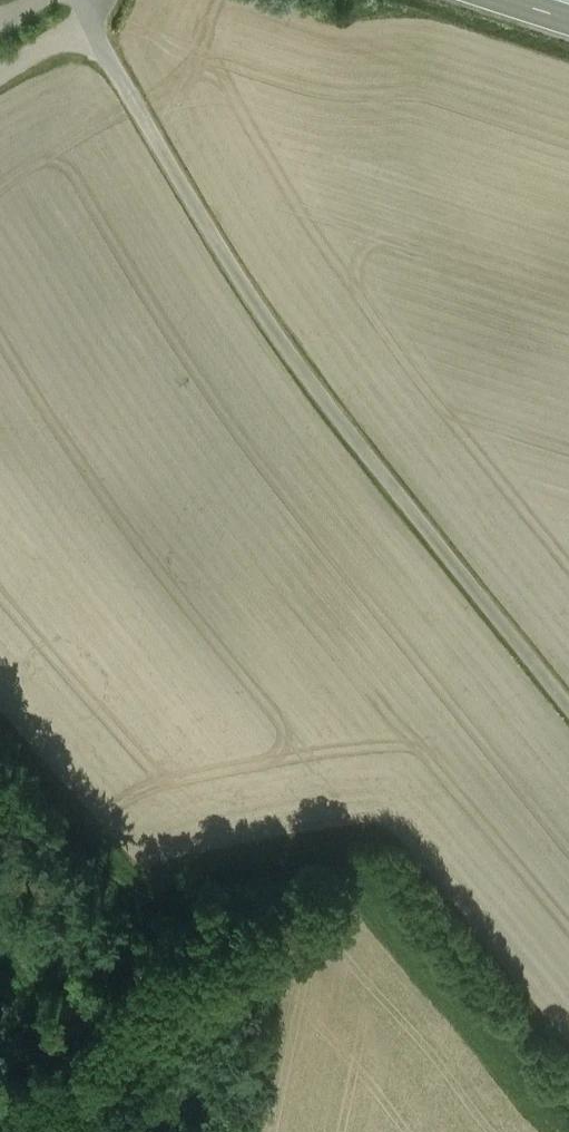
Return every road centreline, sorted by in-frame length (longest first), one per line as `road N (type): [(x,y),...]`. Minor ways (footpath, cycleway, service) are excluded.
road 1 (unclassified): [(568,706),(314,386),(210,235),(90,23),(92,0)]

